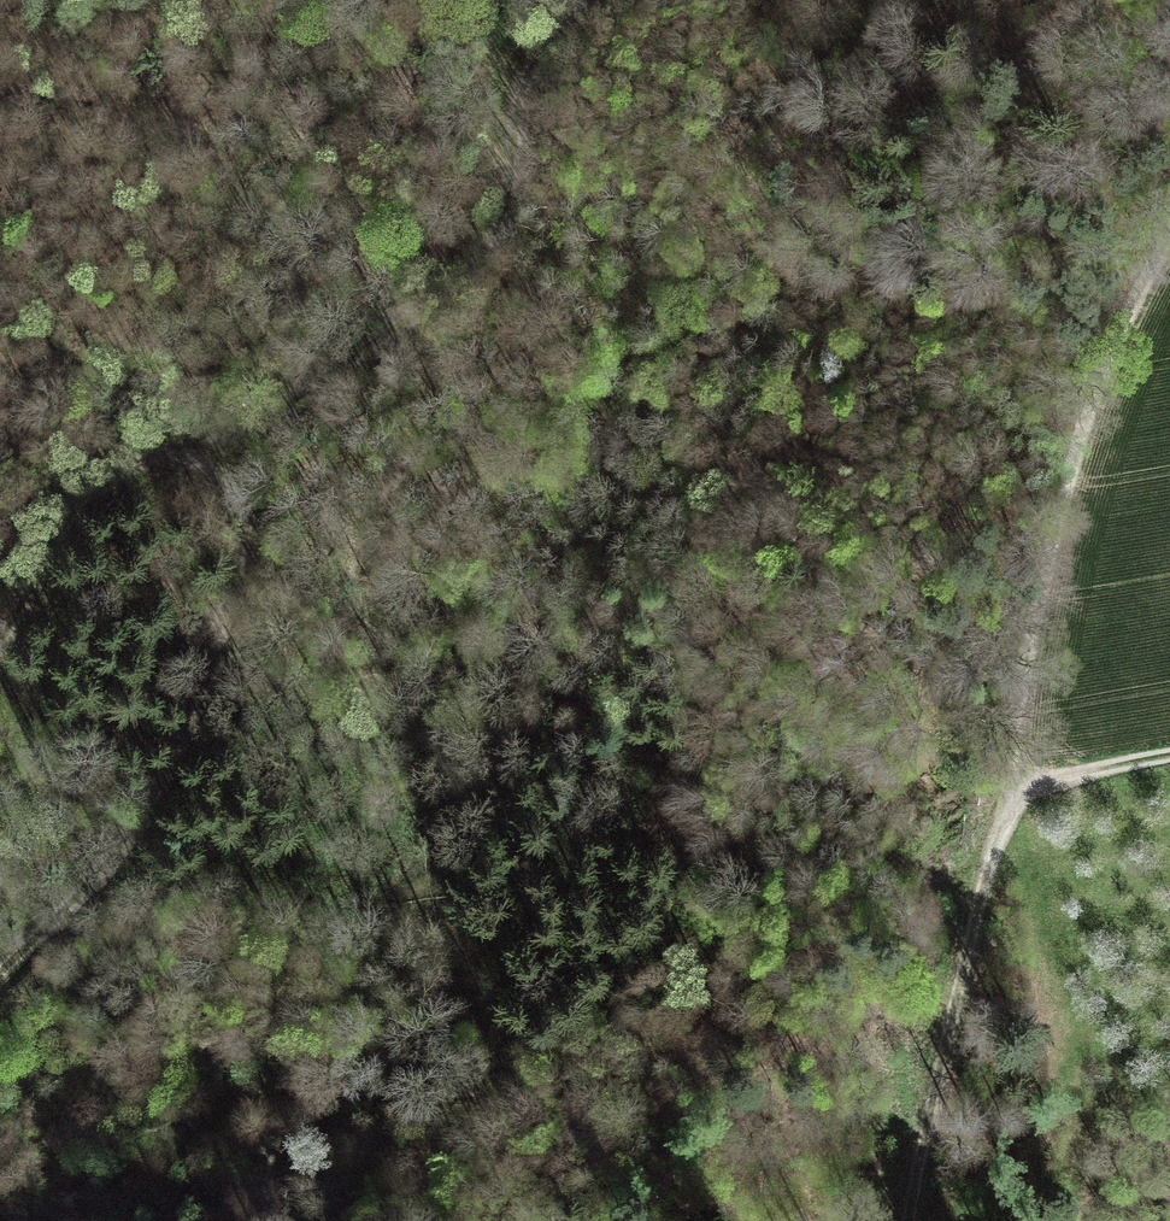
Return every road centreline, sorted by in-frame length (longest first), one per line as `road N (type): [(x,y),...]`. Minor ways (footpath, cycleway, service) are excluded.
road 1 (track): [(109,1220),(257,1086),(403,1087),(492,1062),(589,1006),(654,930),(690,860),(719,533),(771,412),(784,336),(773,215)]
road 2 (track): [(0,638),(63,515),(108,466),(158,449),(219,460),(234,484),(242,548),(198,700),(152,811),(84,901),(0,979)]
road 3 (track): [(219,460),(487,249),(512,194),(525,71),(598,0)]
road 4 (track): [(910,1220),(1011,790),(1169,756)]
road 5 (track): [(1011,790),(1079,446),(1169,239)]

